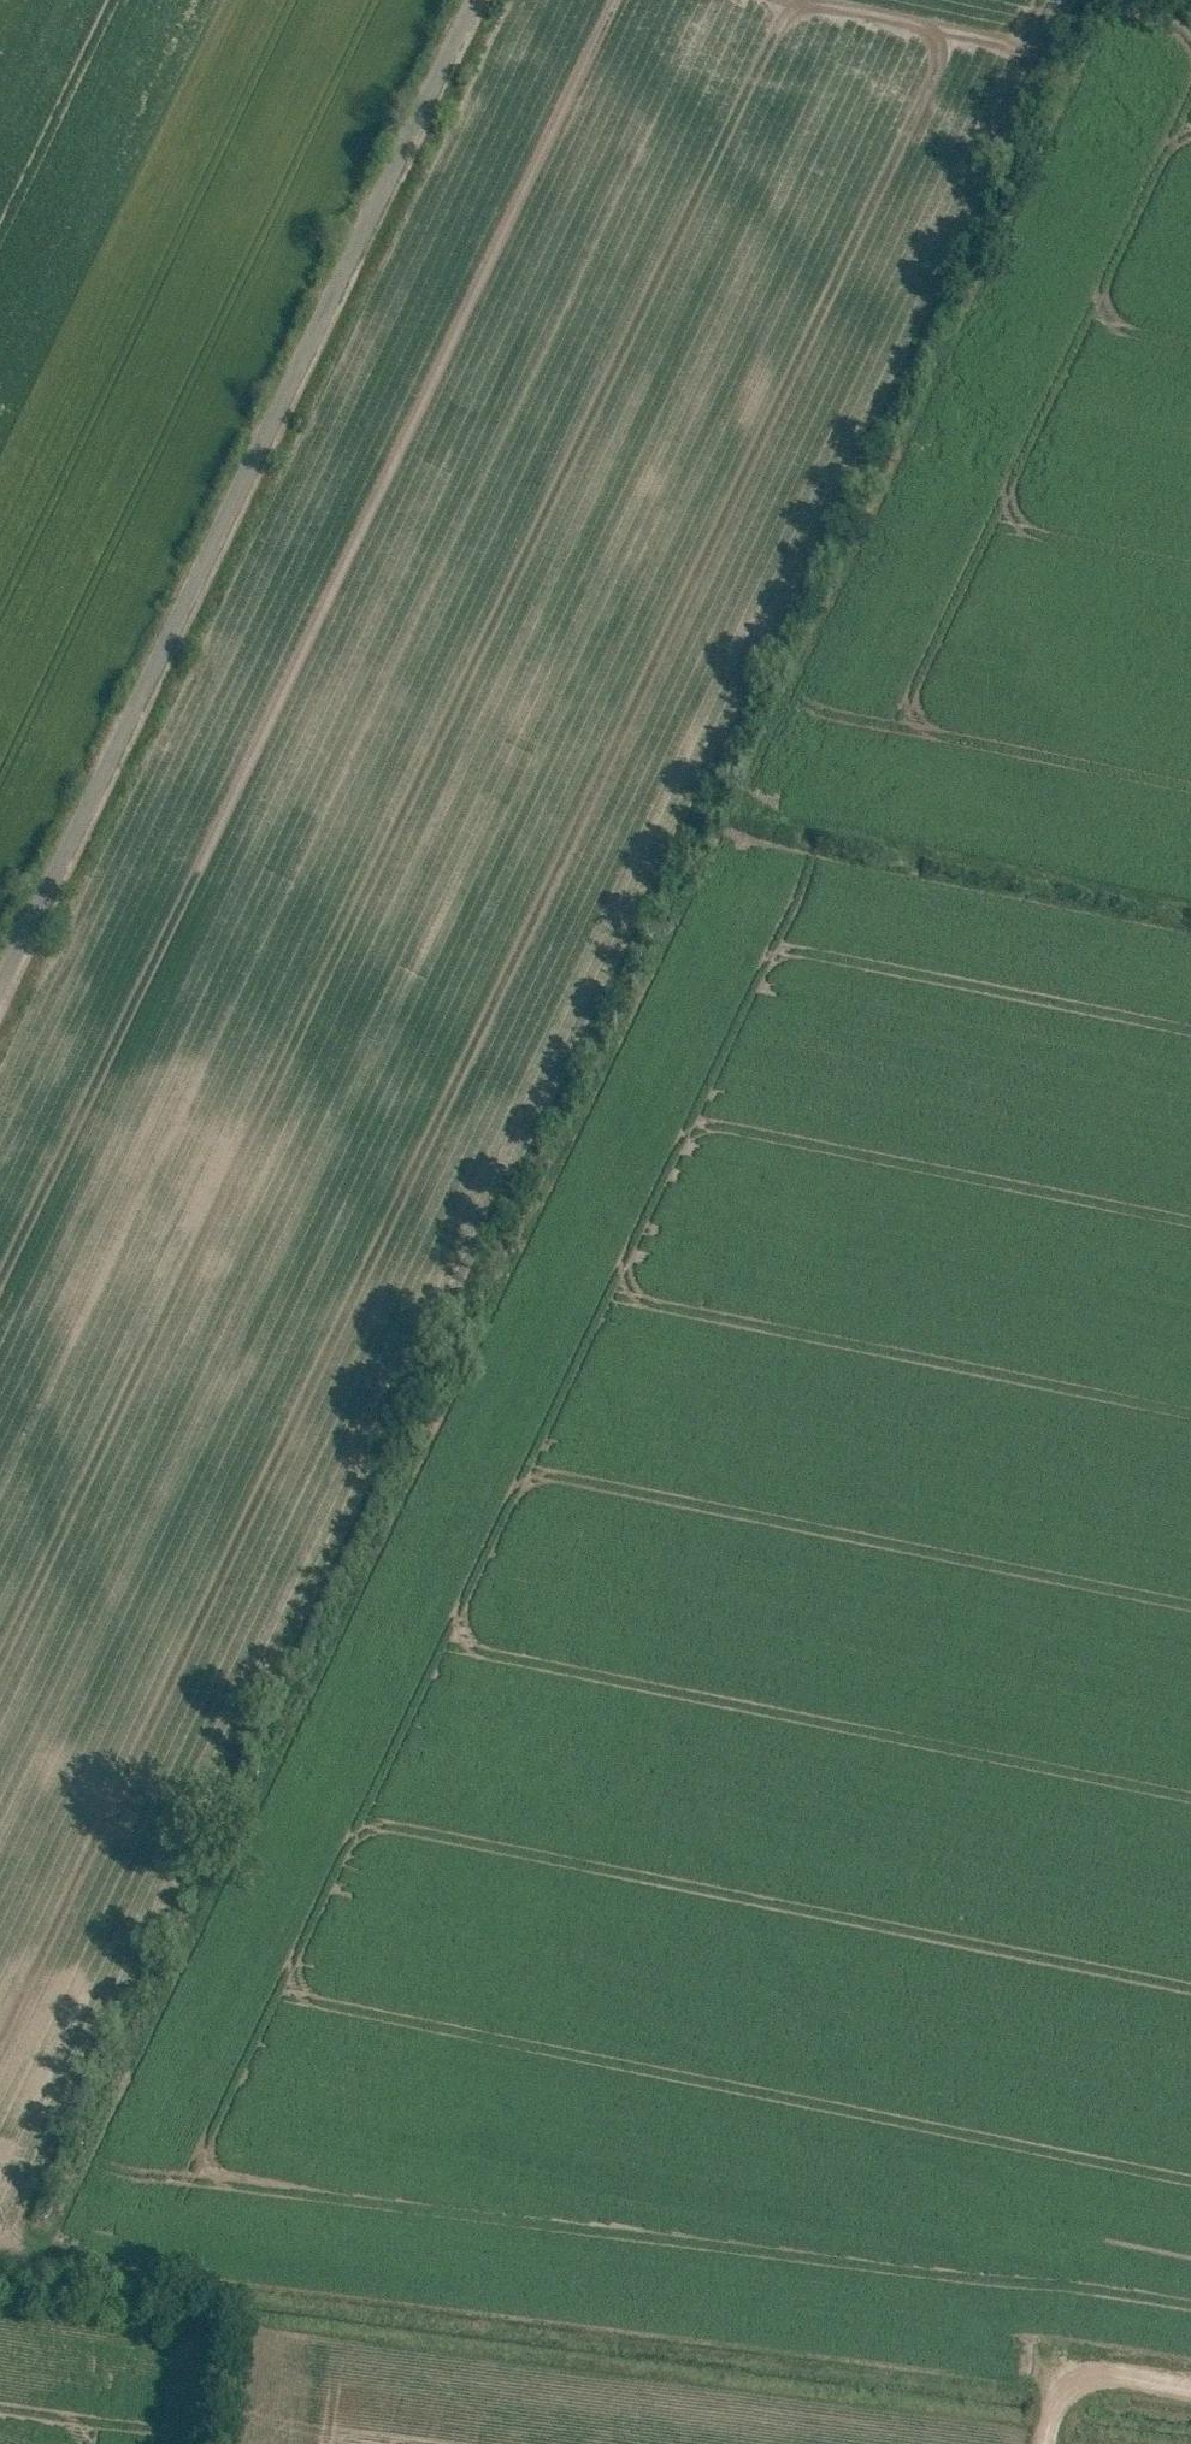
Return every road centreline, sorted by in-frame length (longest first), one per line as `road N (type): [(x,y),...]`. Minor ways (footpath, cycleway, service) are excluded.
road 1 (unclassified): [(487,0),(0,1012)]
road 2 (track): [(1043,2443),(1067,2382),(1135,2376),(1190,2384)]

